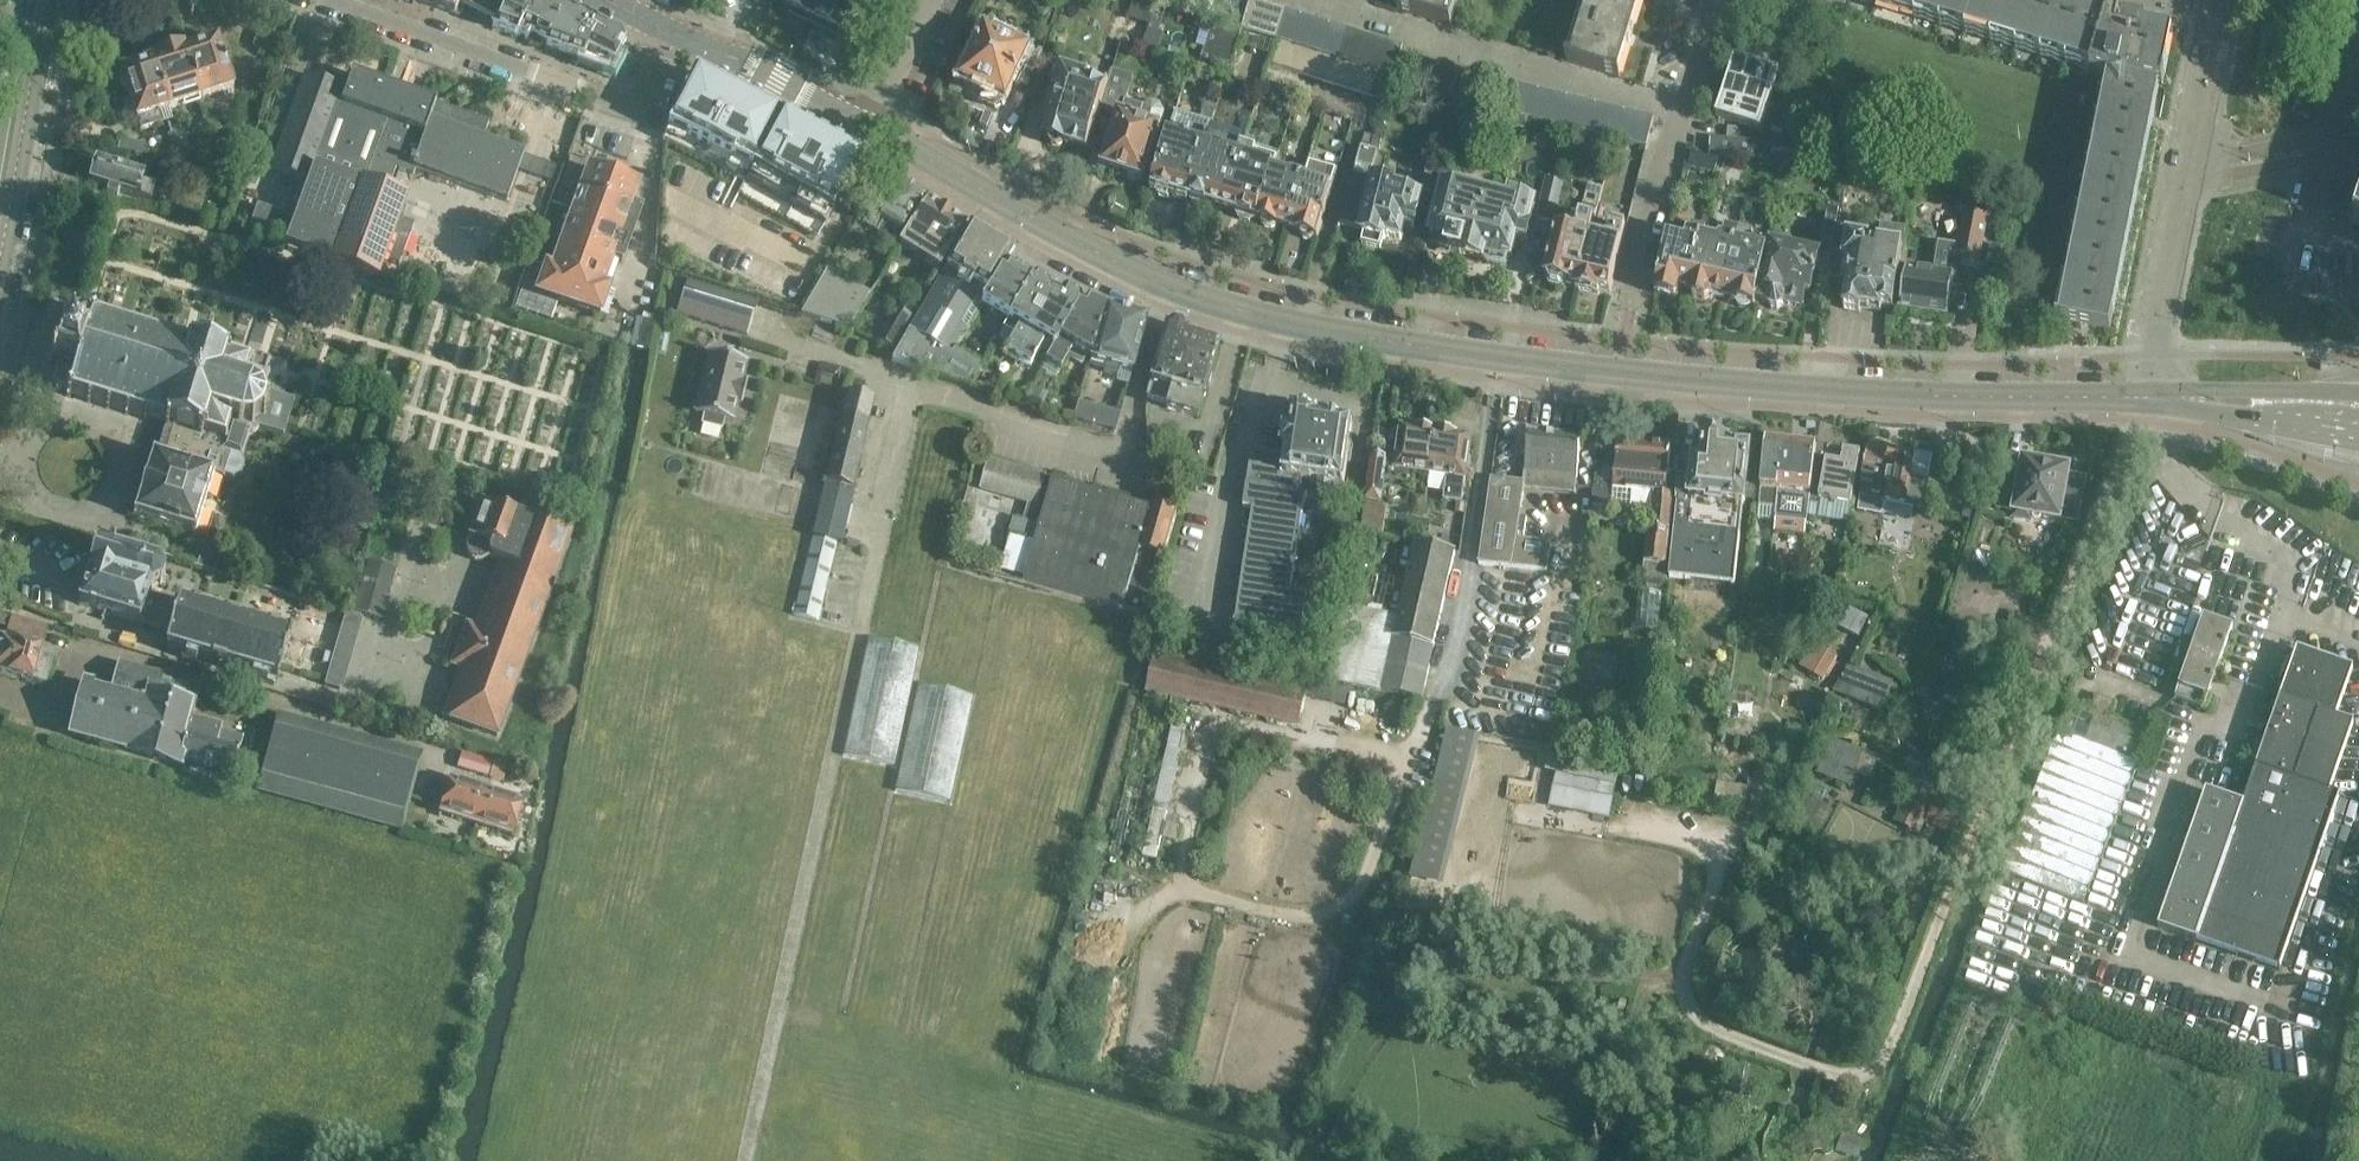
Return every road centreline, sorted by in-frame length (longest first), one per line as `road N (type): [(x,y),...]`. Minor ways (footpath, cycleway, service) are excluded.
road 1 (secondary): [(2154,402),(1614,367),(1289,323),(1120,260),(863,124)]
road 2 (unclassified): [(2154,402),(2158,340),(2224,1)]
road 3 (residential): [(336,0),(641,107),(677,36)]
road 4 (residential): [(1685,111),(1321,0)]
road 5 (track): [(1098,939),(1178,886),(1275,913),(1323,917),(1353,902),(1365,880)]
road 6 (secondary): [(0,267),(44,0)]
road 7 (secondary): [(863,124),(677,36)]
road 8 (residential): [(1625,307),(1685,111)]
road 9 (secondary): [(2358,419),(2154,402)]
road 10 (residential): [(863,124),(925,0)]

